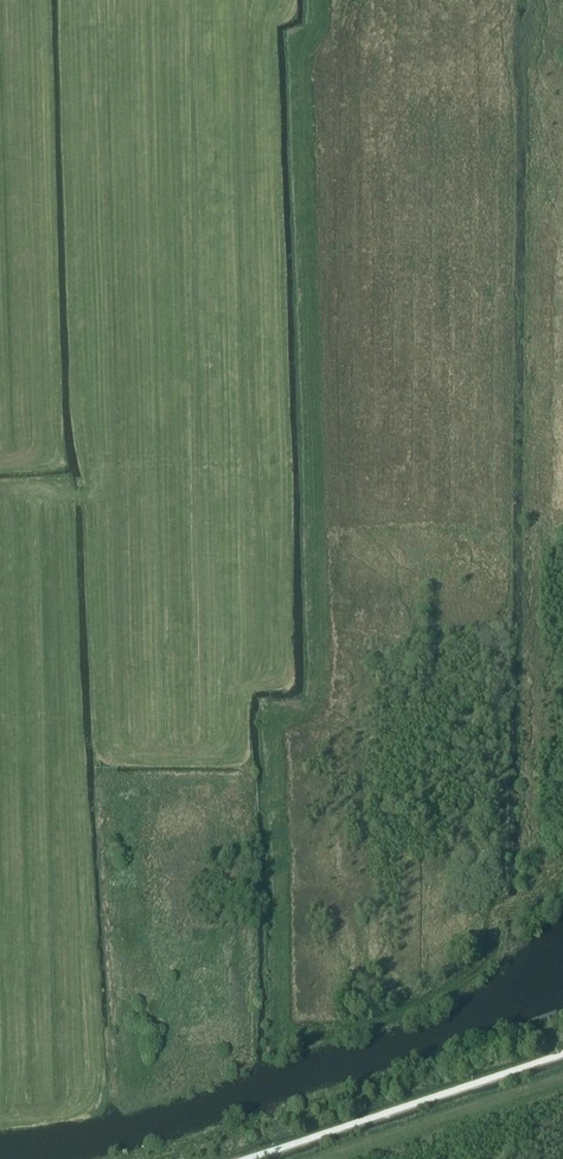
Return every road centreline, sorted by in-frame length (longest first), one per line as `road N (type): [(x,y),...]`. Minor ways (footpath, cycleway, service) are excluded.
road 1 (track): [(327,1158),(562,1080)]

